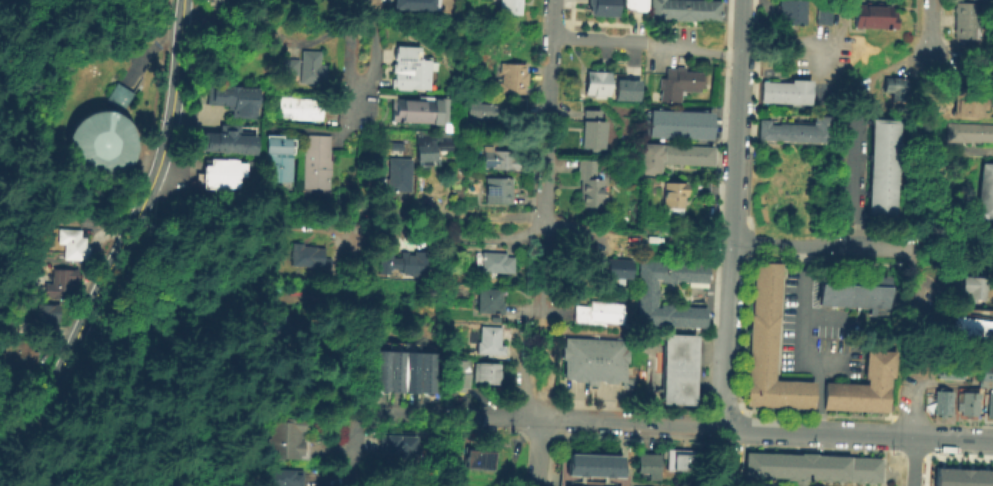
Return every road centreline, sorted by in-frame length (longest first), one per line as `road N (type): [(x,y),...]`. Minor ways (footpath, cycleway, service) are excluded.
road 1 (residential): [(741,0),(725,428)]
road 2 (residential): [(540,316),(553,0)]
road 3 (tertiary): [(137,213),(63,364),(46,420),(0,448)]
road 4 (residential): [(543,225),(505,238),(292,227)]
road 5 (residential): [(916,255),(729,240)]
road 6 (residential): [(737,56),(552,37)]
road 7 (residential): [(538,418),(355,424)]
road 8 (residential): [(906,437),(725,428)]
road 9 (tertiary): [(182,0),(160,162)]
road 10 (residential): [(369,0),(372,72),(349,119)]

